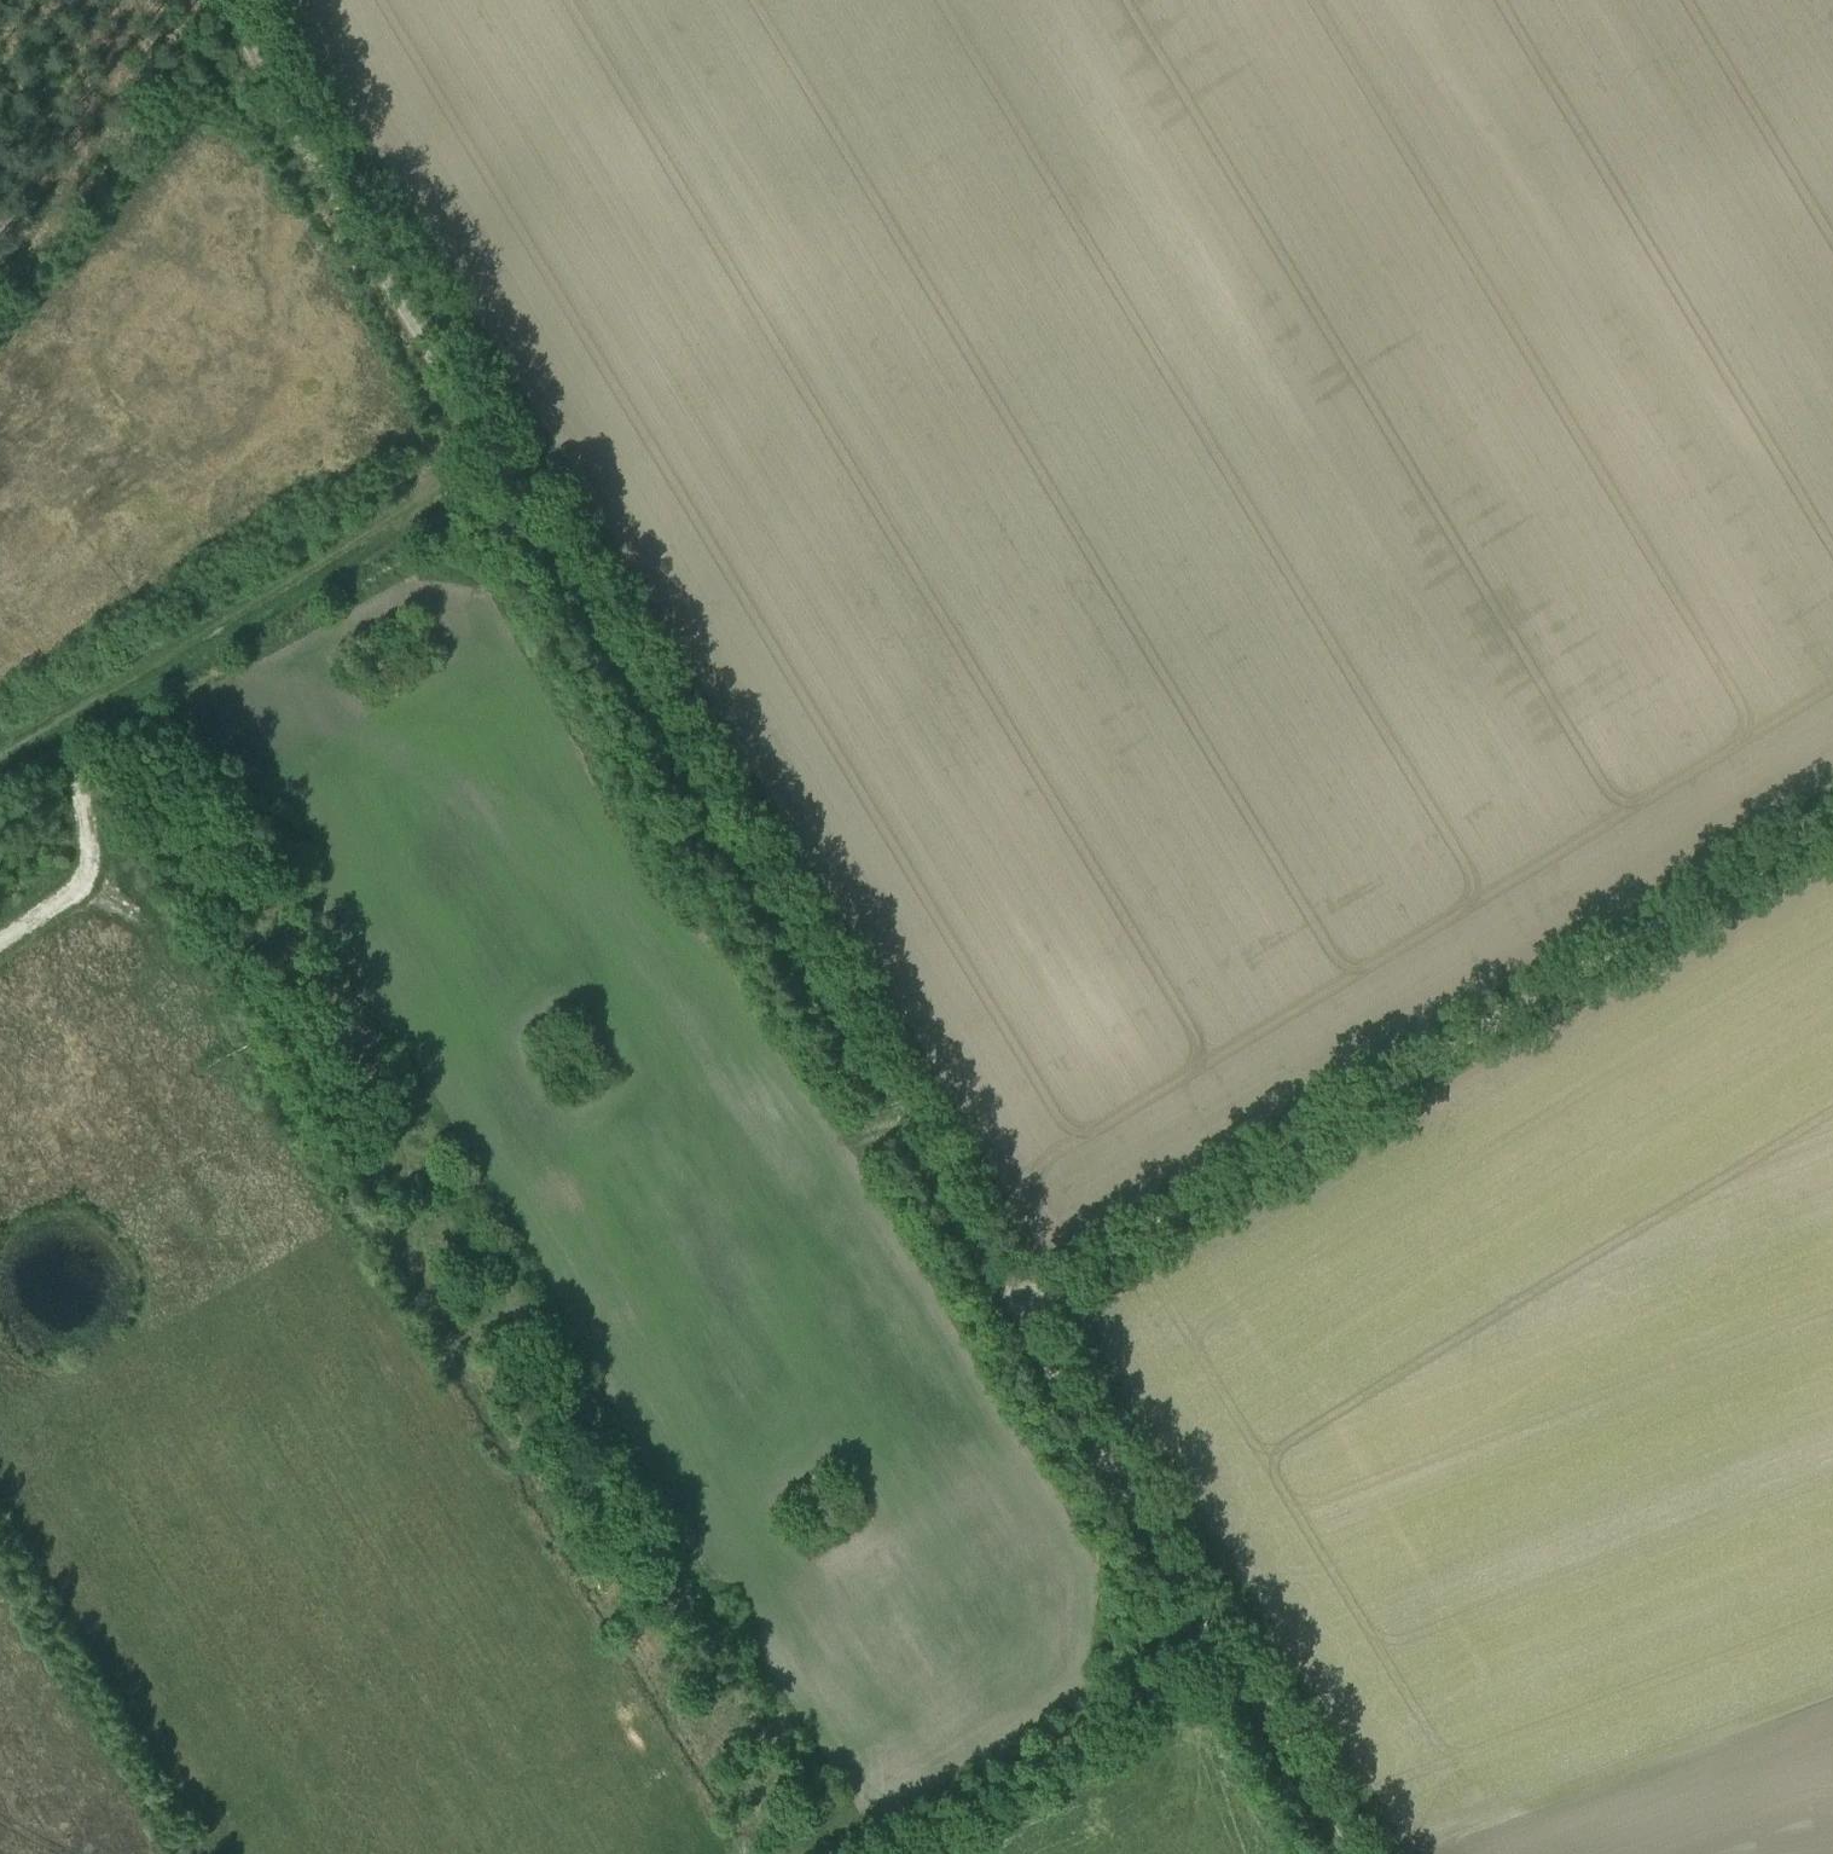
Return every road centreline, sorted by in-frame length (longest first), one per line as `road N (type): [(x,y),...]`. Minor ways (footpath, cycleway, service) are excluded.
road 1 (track): [(1019,1312),(263,78),(223,0)]
road 2 (track): [(1019,1312),(1832,816)]
road 3 (track): [(912,1853),(1226,1649),(1019,1312)]
road 4 (track): [(0,766),(494,458)]

